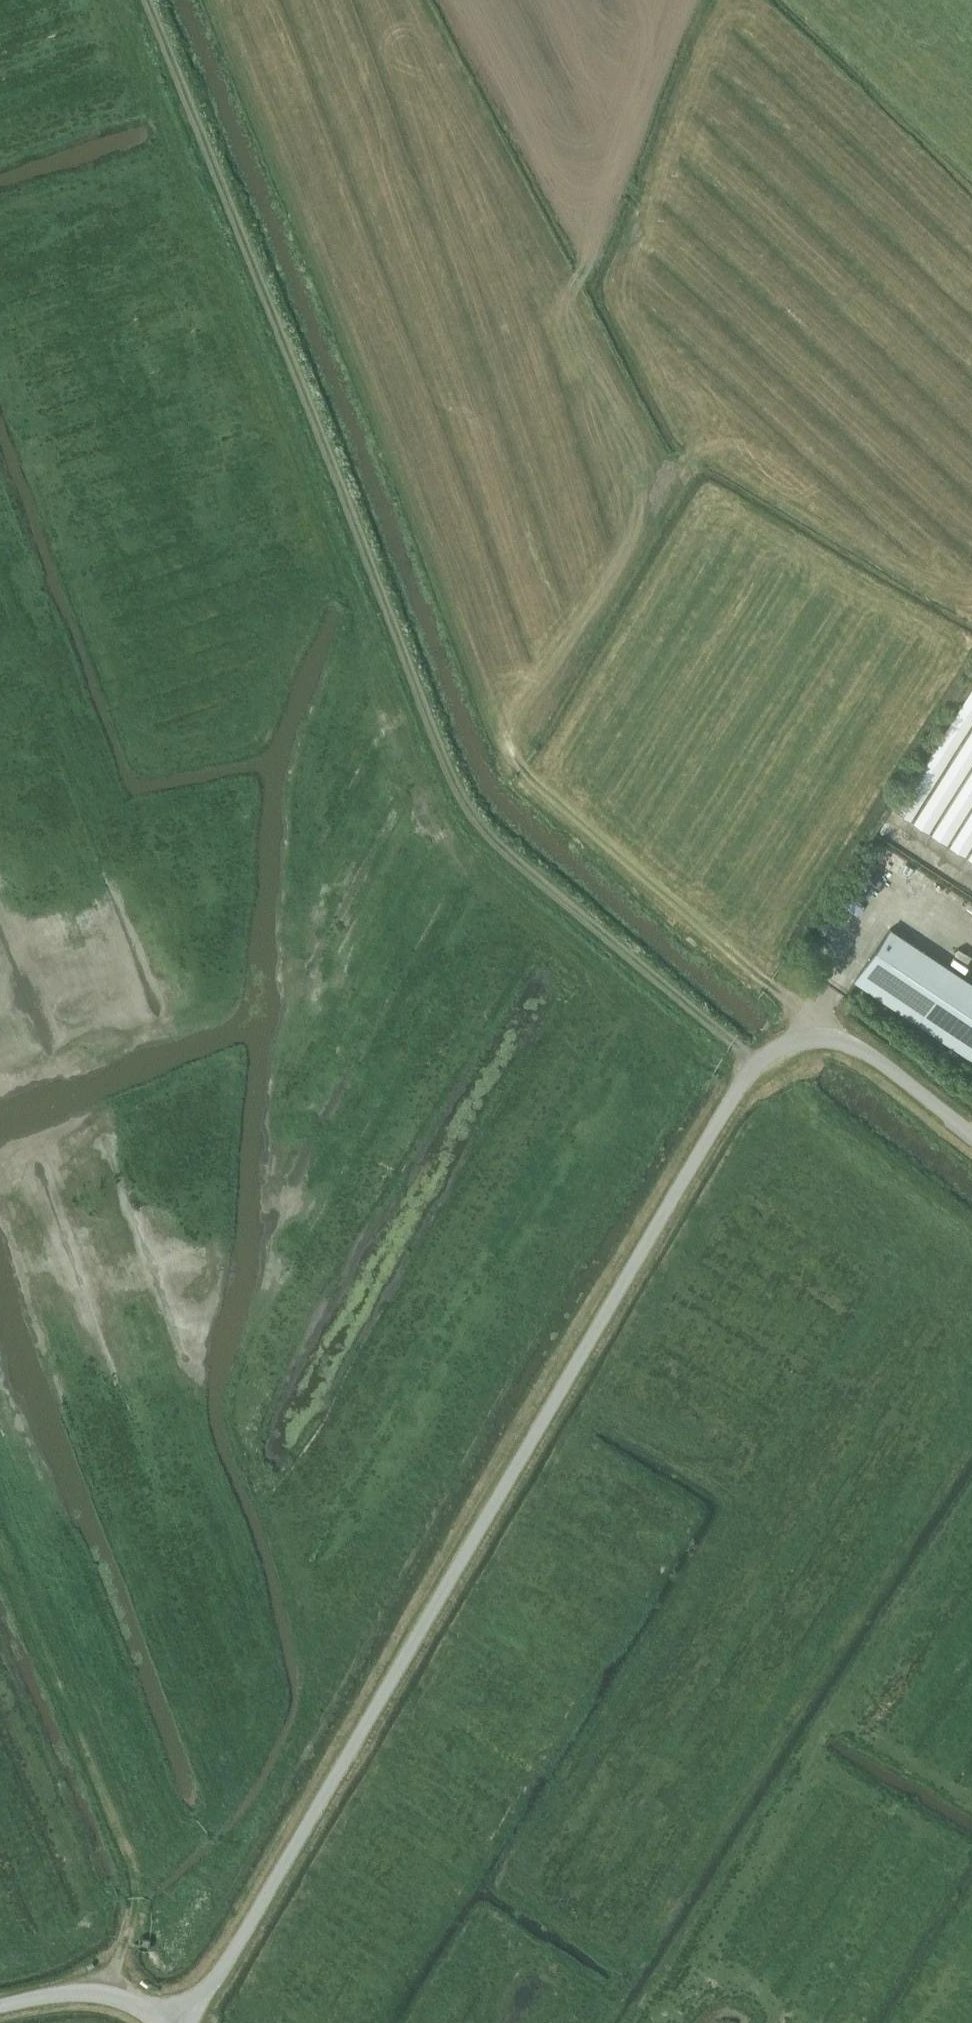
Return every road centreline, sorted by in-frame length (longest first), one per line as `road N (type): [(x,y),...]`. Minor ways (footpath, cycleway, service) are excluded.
road 1 (unclassified): [(174,2022),(223,1969),(740,1083),(794,1040),(844,1040),(971,1133)]
road 2 (unclassified): [(0,2005),(106,1989),(149,2007),(161,2022)]

